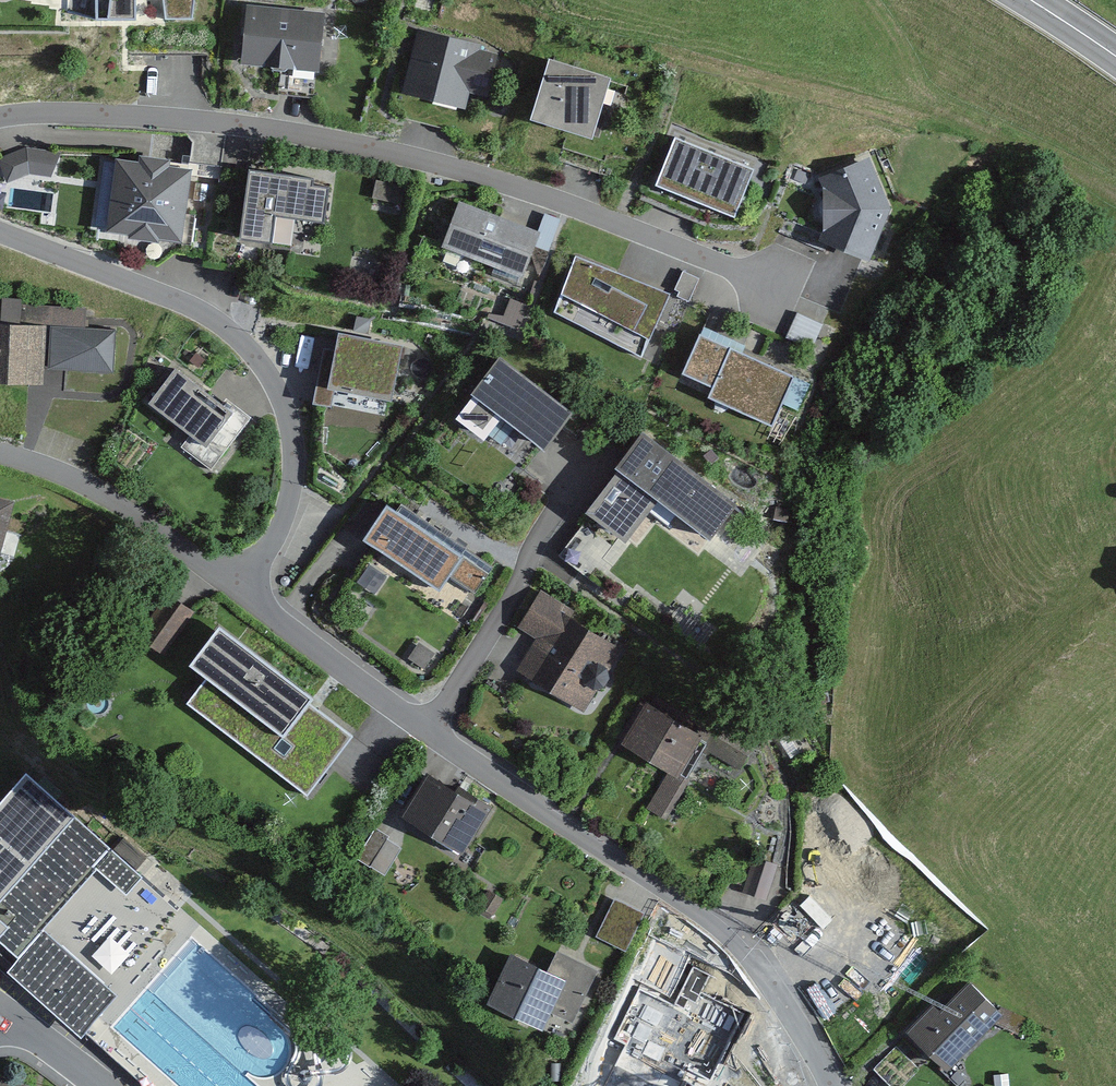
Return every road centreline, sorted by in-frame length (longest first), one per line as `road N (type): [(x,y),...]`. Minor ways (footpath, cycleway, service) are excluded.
road 1 (residential): [(0,119),(157,116),(418,157),(569,205),(773,288)]
road 2 (residential): [(239,591),(424,729),(729,938),(756,967),(832,1085)]
road 3 (residential): [(239,591),(275,542),(293,484),(292,432),(266,366),(214,319),(0,235)]
road 4 (residential): [(0,453),(55,469),(138,515),(239,591)]
road 5 (residential): [(0,1015),(97,1085)]

